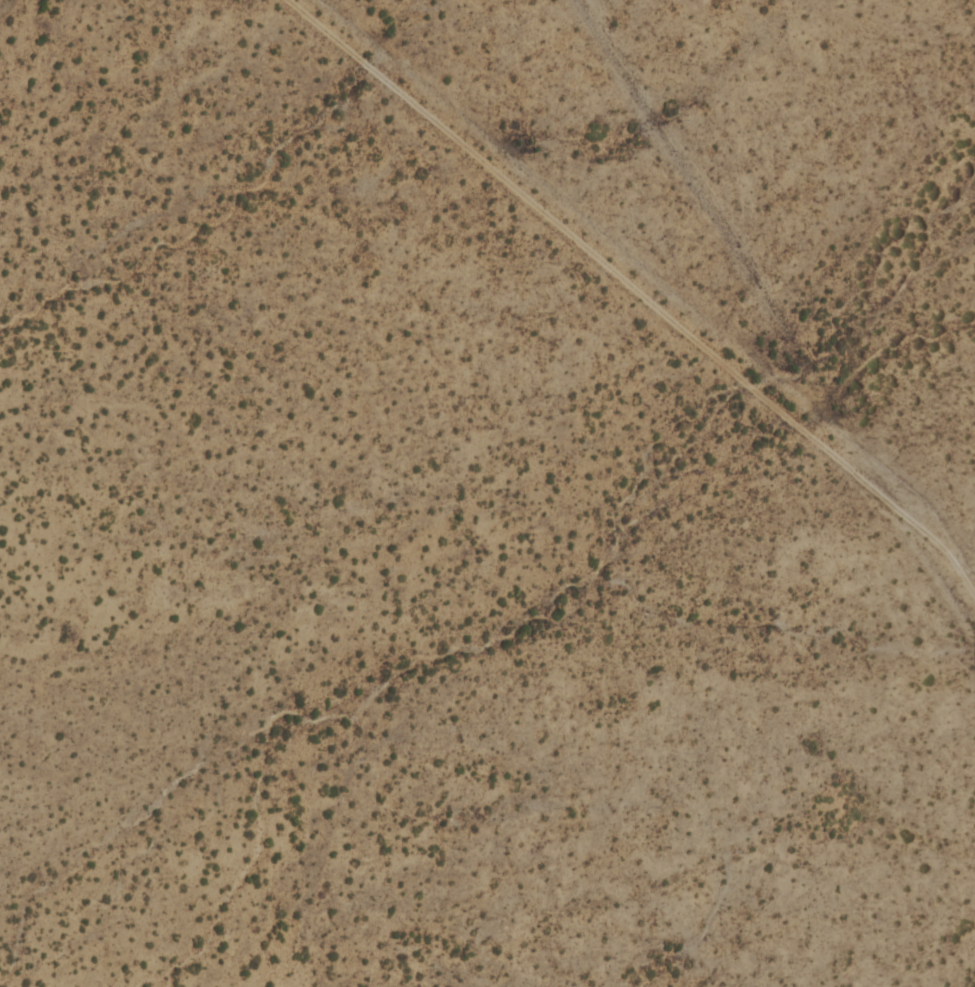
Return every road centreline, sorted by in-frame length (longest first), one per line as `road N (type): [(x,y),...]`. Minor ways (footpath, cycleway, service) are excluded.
road 1 (residential): [(974,371),(616,0)]

